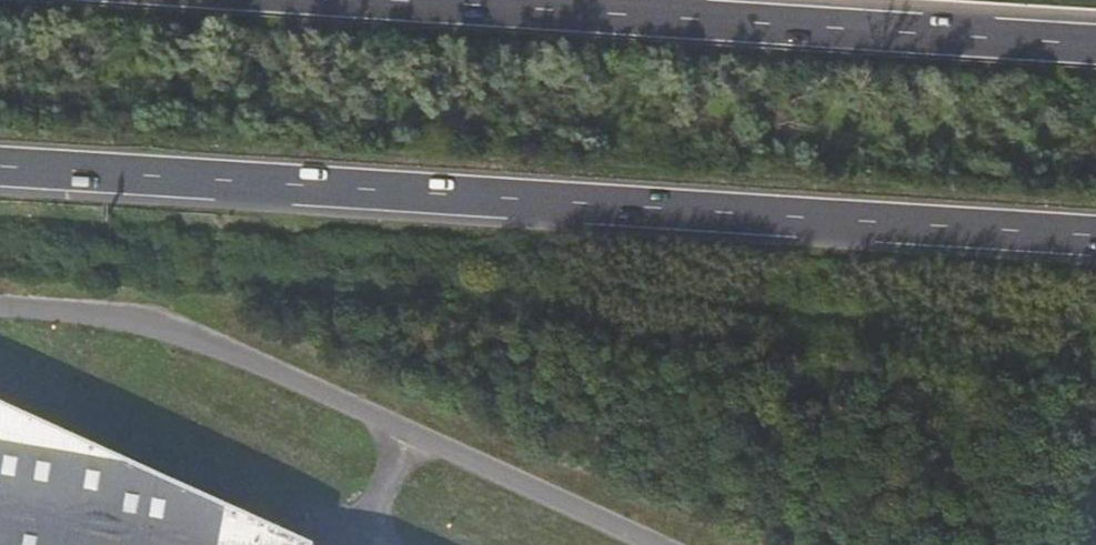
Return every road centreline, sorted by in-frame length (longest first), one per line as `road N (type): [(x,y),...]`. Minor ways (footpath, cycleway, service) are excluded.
road 1 (trunk): [(0,168),(1095,238)]
road 2 (trunk): [(1095,46),(367,0)]

